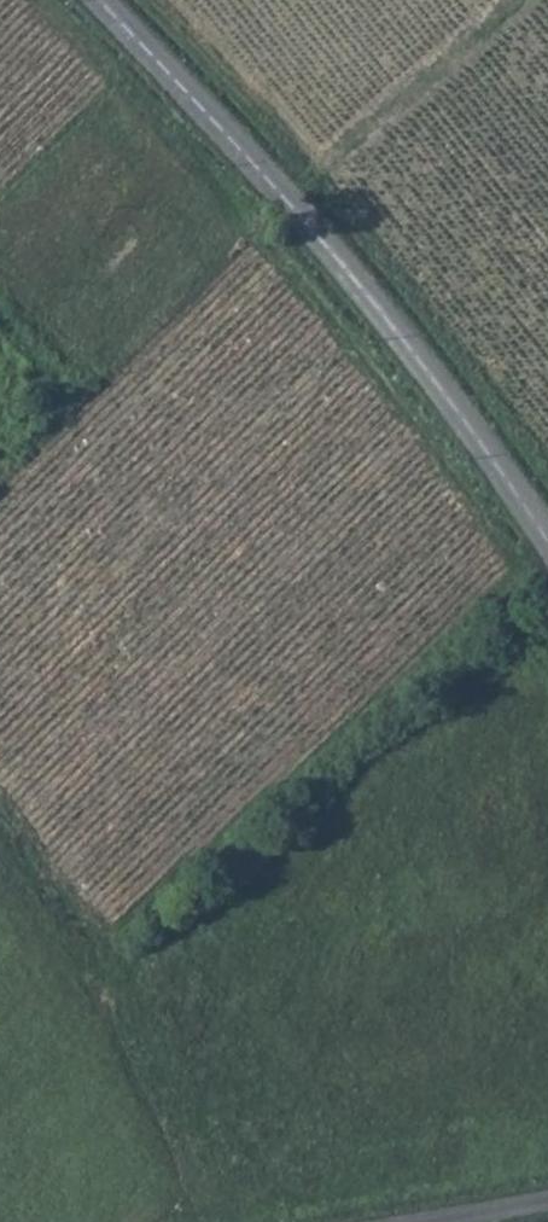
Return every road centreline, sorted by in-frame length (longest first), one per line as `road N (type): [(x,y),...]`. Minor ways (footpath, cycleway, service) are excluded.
road 1 (tertiary): [(98,0),(236,143),(366,298),(469,426),(547,542)]
road 2 (unclassified): [(416,1221),(547,1199)]

